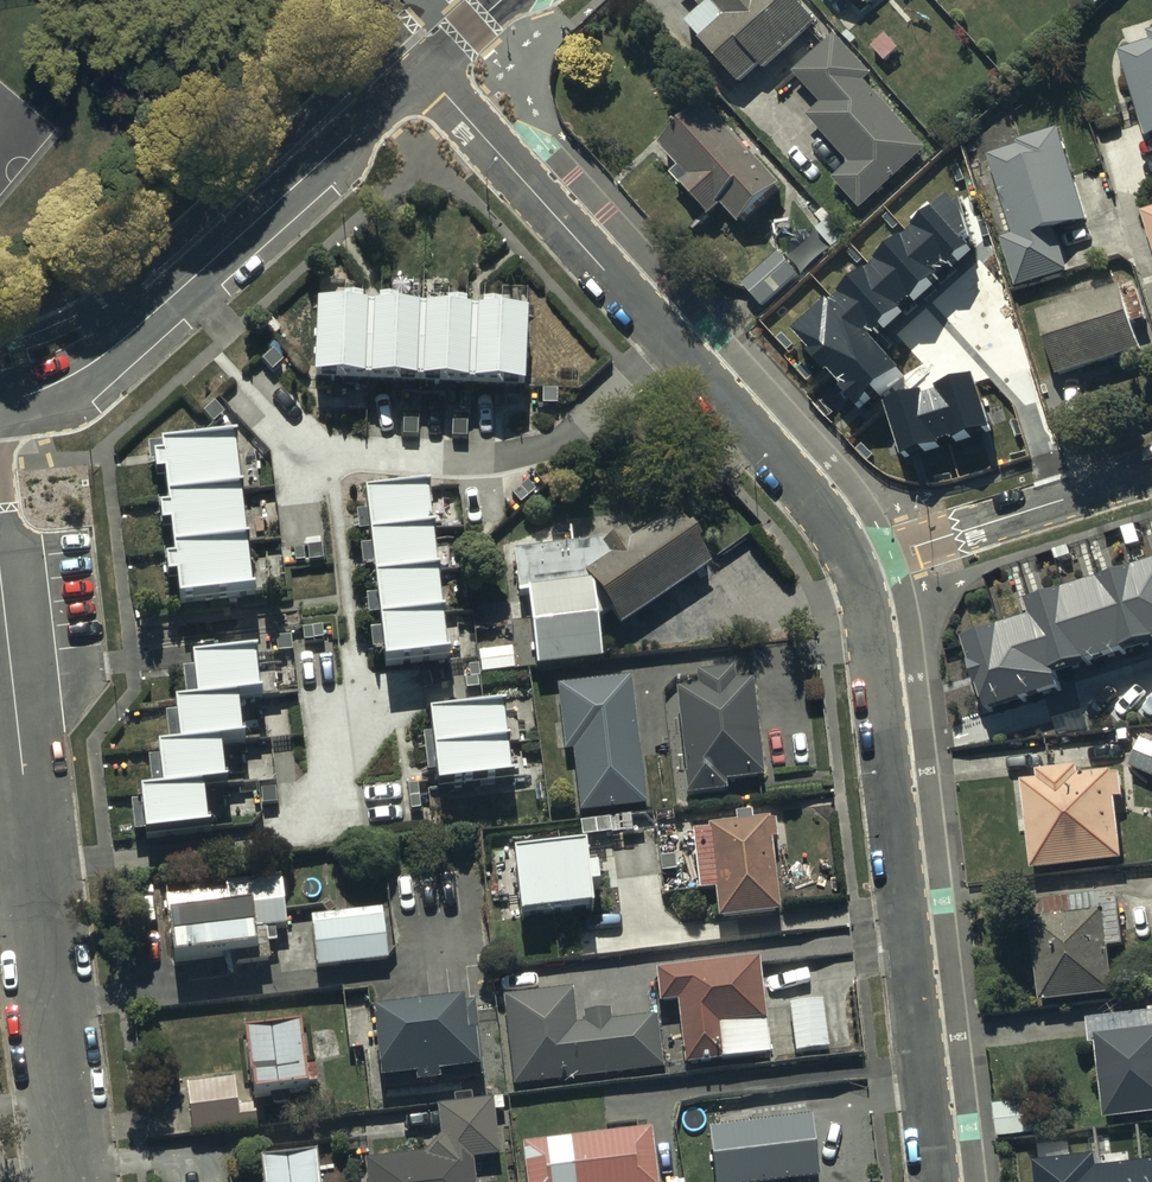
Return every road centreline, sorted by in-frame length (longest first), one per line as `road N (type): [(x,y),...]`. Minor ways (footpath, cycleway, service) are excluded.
road 1 (residential): [(428,67),(824,506),(863,564)]
road 2 (residential): [(0,560),(71,1181)]
road 3 (residential): [(863,564),(945,1181)]
road 4 (residential): [(0,381),(65,365),(107,343),(428,67)]
road 5 (residential): [(863,564),(1151,472)]

